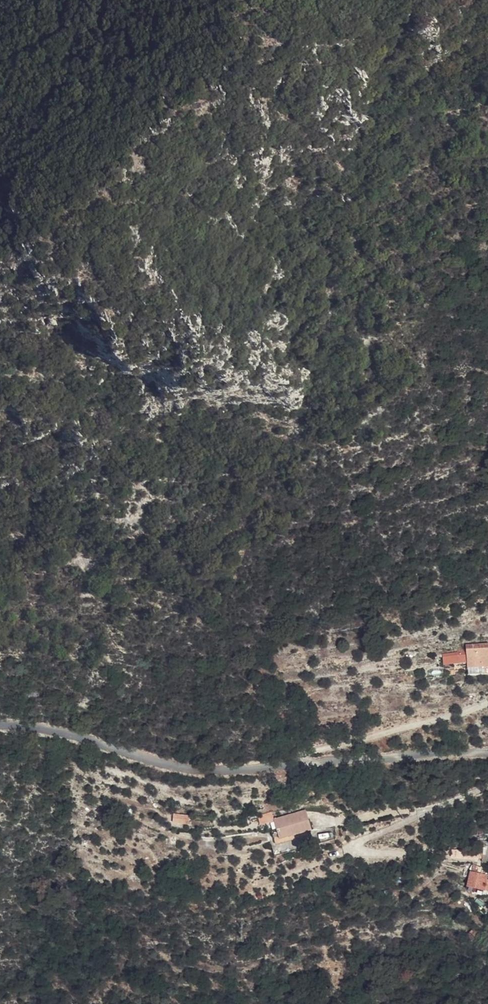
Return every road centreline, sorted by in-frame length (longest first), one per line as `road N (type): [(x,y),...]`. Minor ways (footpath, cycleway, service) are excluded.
road 1 (unclassified): [(487,753),(201,770),(0,725)]

